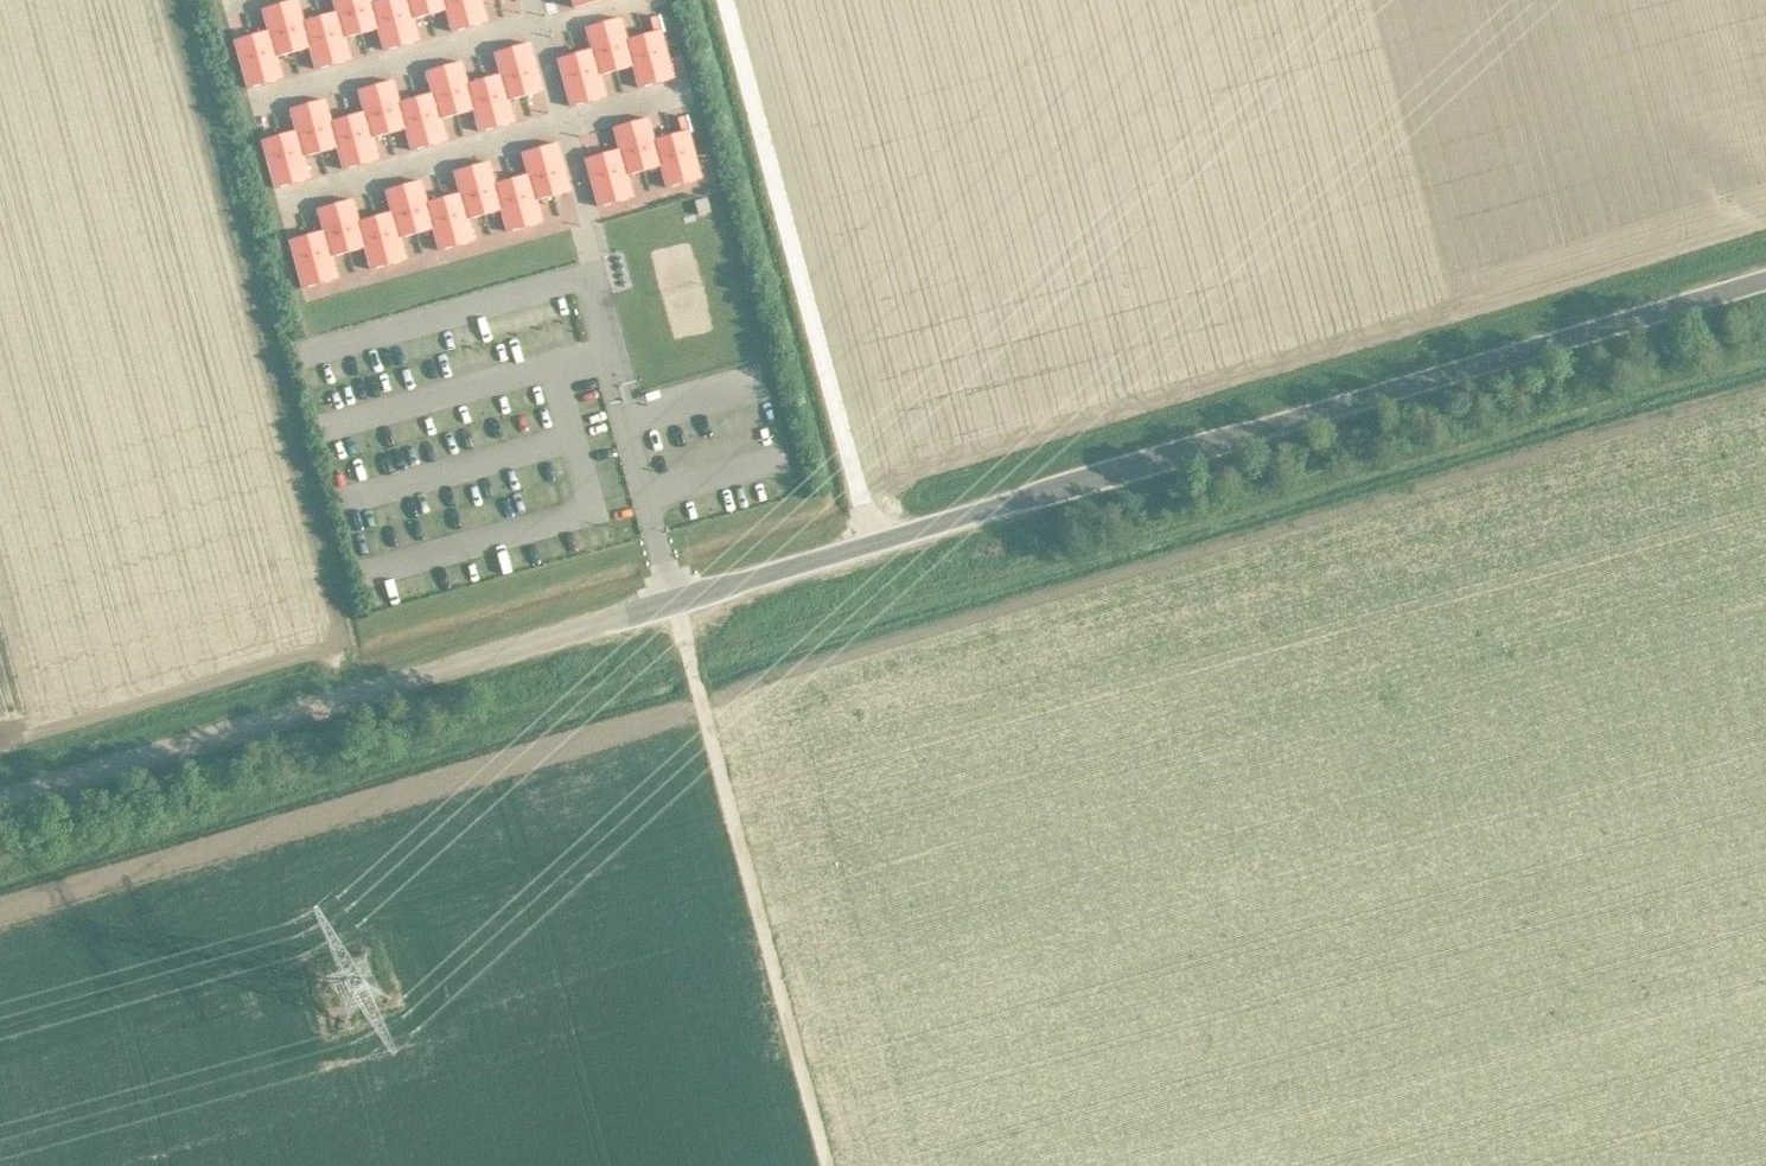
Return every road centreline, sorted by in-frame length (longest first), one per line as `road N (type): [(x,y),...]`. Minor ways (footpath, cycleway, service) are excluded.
road 1 (unclassified): [(1765,275),(0,799)]
road 2 (track): [(726,0),(875,543)]

